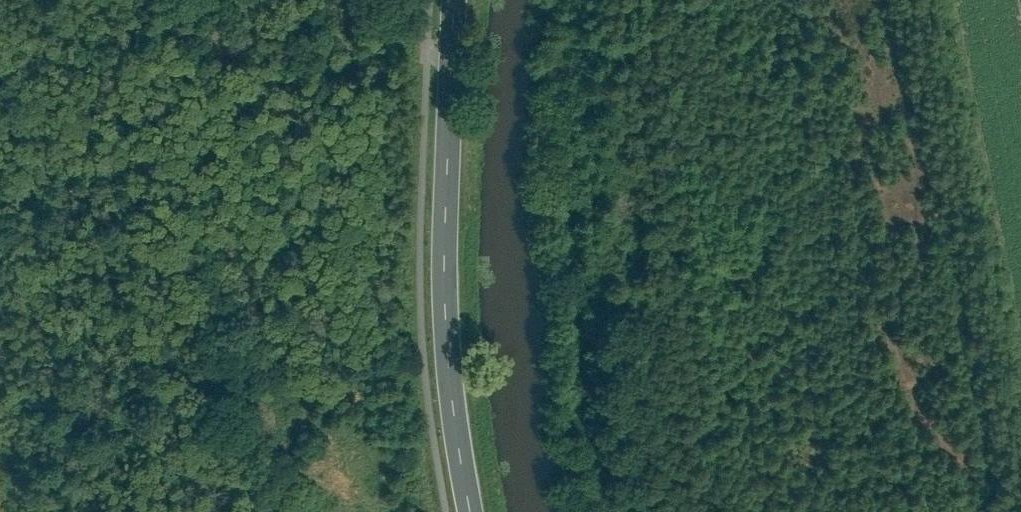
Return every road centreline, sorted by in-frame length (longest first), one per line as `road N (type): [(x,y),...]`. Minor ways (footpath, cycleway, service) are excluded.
road 1 (tertiary): [(469,511),(451,418),(441,271),(453,0)]

